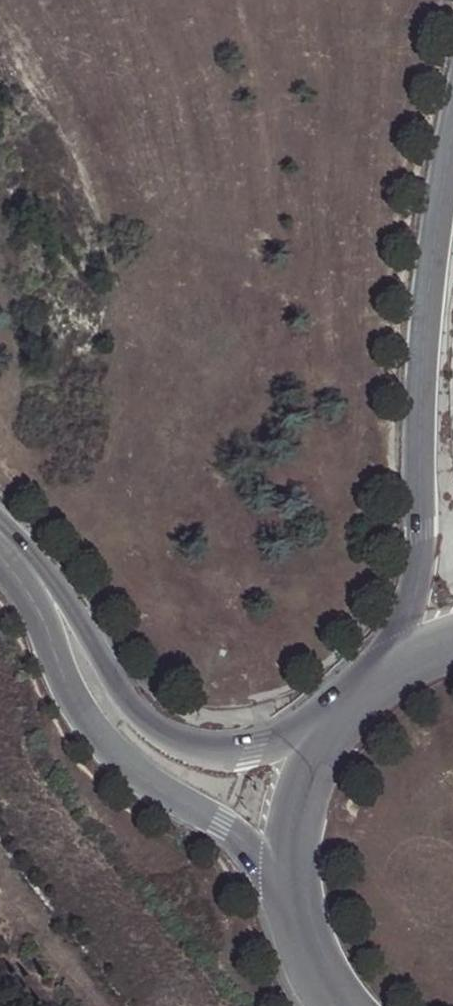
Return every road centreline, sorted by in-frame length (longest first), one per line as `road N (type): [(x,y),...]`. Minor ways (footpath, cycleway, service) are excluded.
road 1 (tertiary): [(452,117),(438,200),(419,437),(418,585),(397,666)]
road 2 (secondary): [(346,709),(293,738),(253,747),(186,746),(142,725),(61,588),(0,520)]
road 3 (secondary): [(0,560),(21,583),(98,737),(159,792),(223,825),(287,881)]
road 4 (secondary): [(346,709),(311,760),(291,819),(287,881)]
road 5 (secondary): [(287,881),(299,939),(336,1005)]

